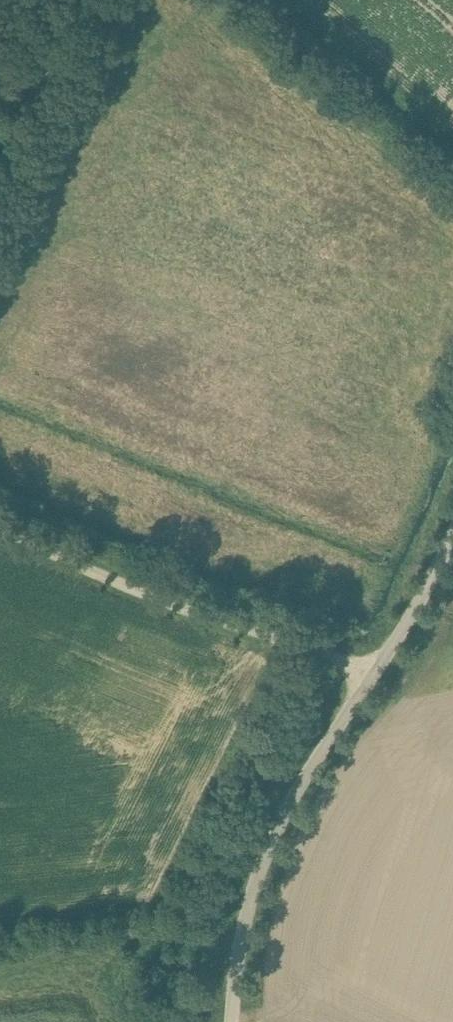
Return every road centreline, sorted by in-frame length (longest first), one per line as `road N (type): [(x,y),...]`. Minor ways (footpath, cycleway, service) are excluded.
road 1 (unclassified): [(238,1021),(251,909),(289,798),(452,535)]
road 2 (track): [(0,522),(103,570),(371,667)]

